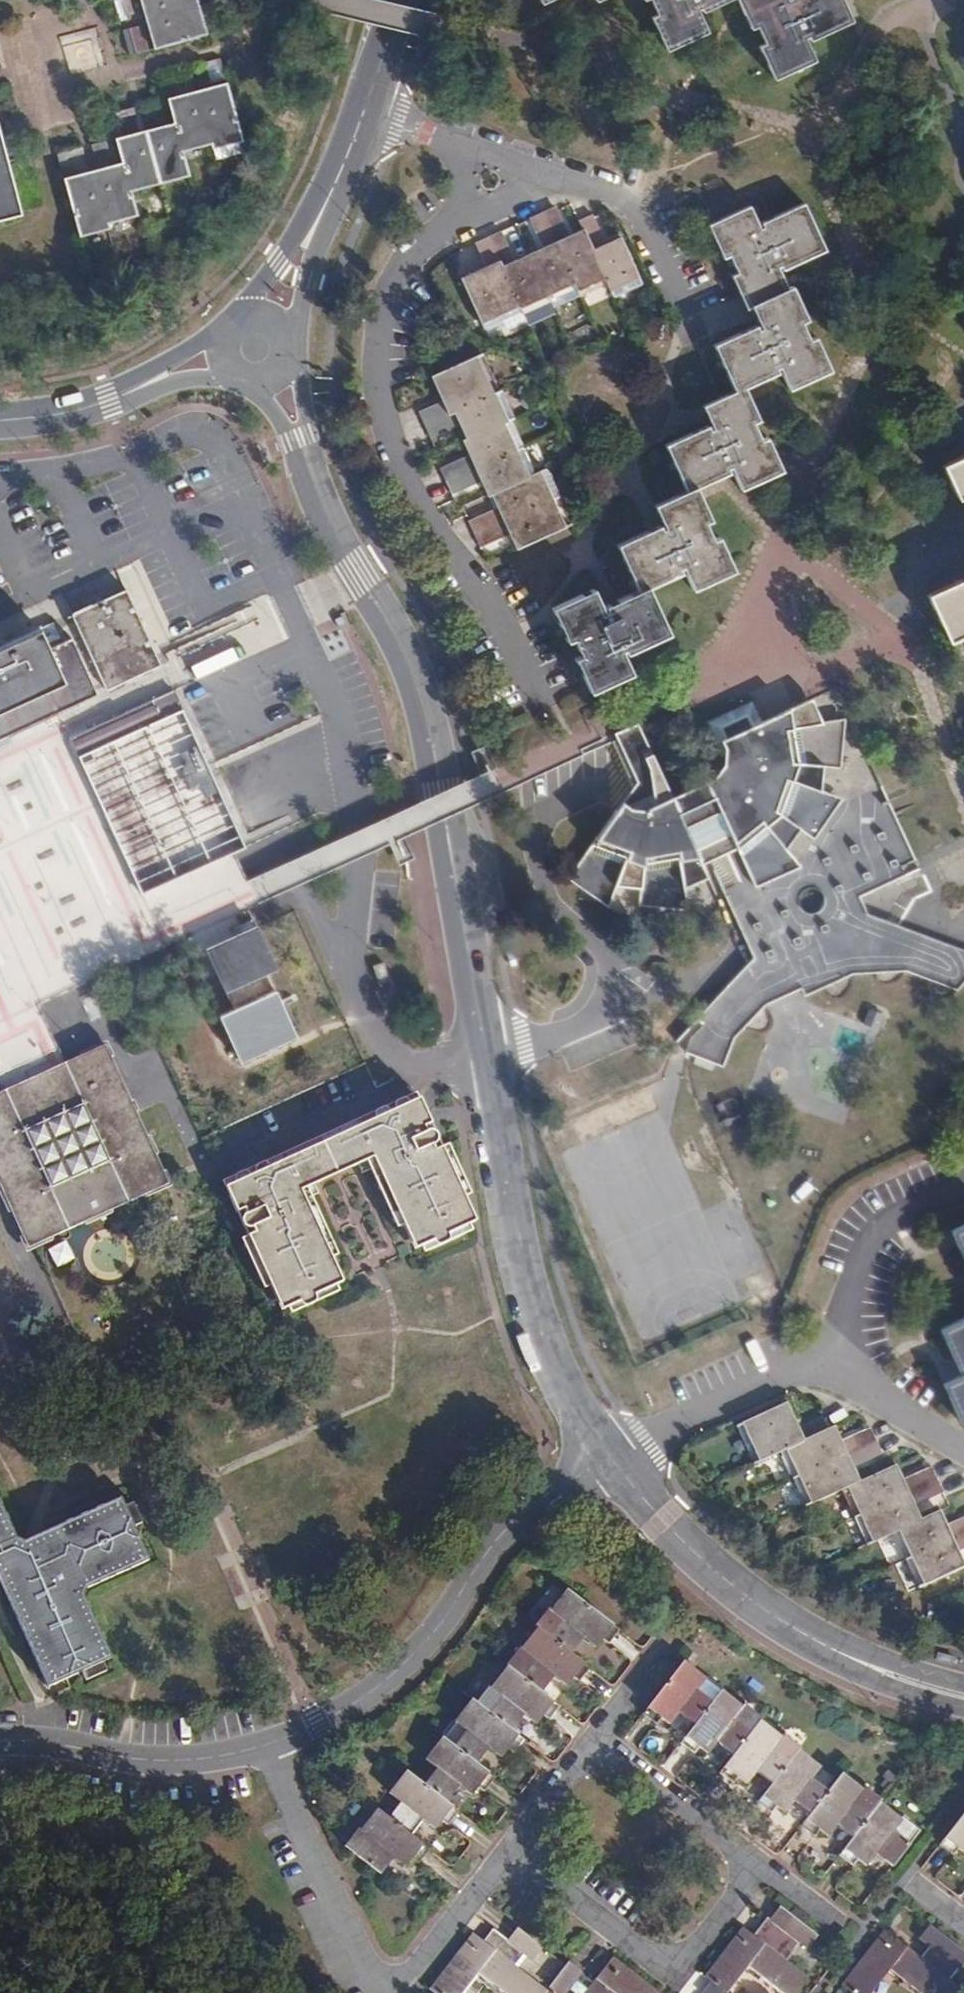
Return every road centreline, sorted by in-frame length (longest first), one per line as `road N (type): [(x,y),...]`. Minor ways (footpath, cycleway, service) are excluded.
road 1 (tertiary): [(311,471),(422,704),(521,1257),(541,1331),(604,1455)]
road 2 (residential): [(604,1455),(499,1537),(413,1657),(317,1726),(191,1761),(0,1740)]
road 3 (tertiary): [(604,1455),(673,1537),(761,1607),(870,1666),(963,1697)]
road 4 (tertiary): [(396,0),(373,94),(324,209)]
road 5 (tertiary): [(227,329),(96,404)]
road 6 (tertiary): [(96,404),(192,378),(238,378)]
road 7 (tertiary): [(290,344),(324,209)]
road 8 (tertiary): [(324,209),(242,317)]
road 9 (tertiary): [(311,471),(291,348)]

